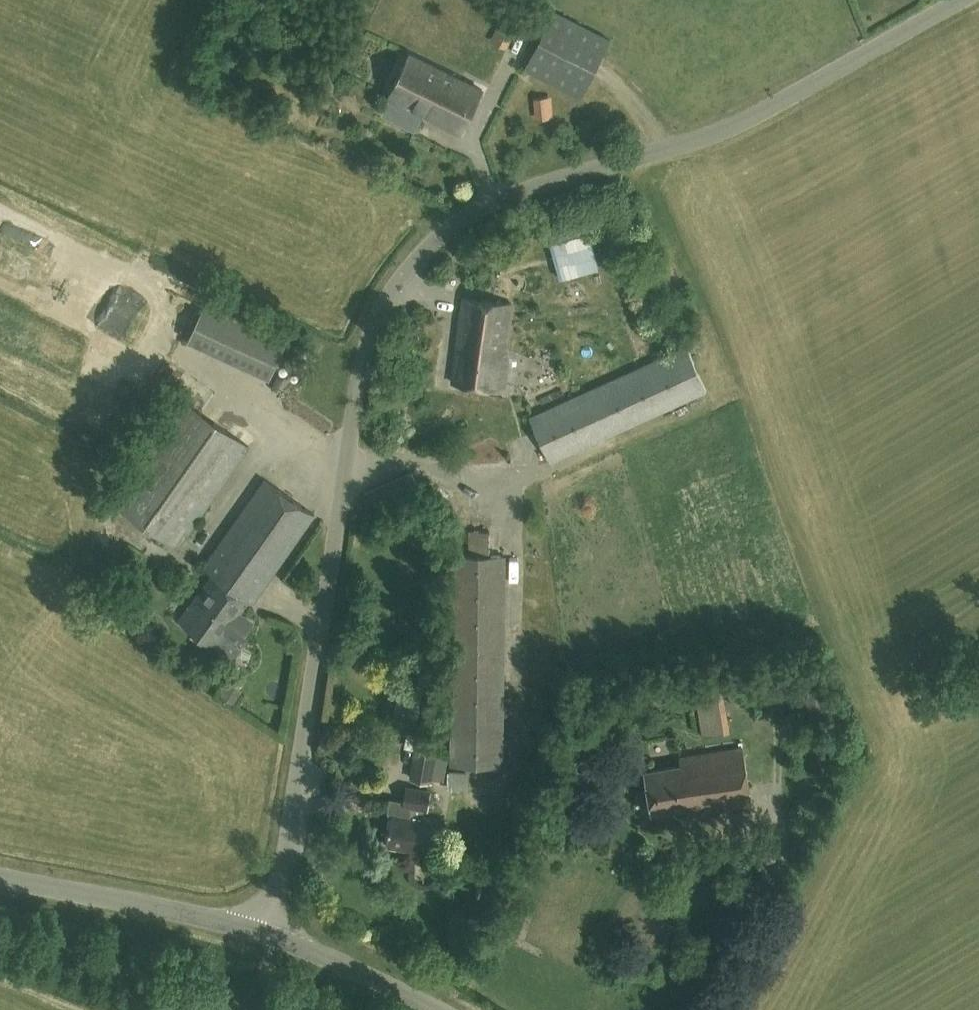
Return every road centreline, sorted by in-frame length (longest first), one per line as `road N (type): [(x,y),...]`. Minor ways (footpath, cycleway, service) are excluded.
road 1 (unclassified): [(274,933),(360,364),(391,295),(455,226),(507,195),(752,117),(955,0)]
road 2 (unclassified): [(274,933),(0,876)]
road 3 (unclassified): [(435,1009),(274,933)]

